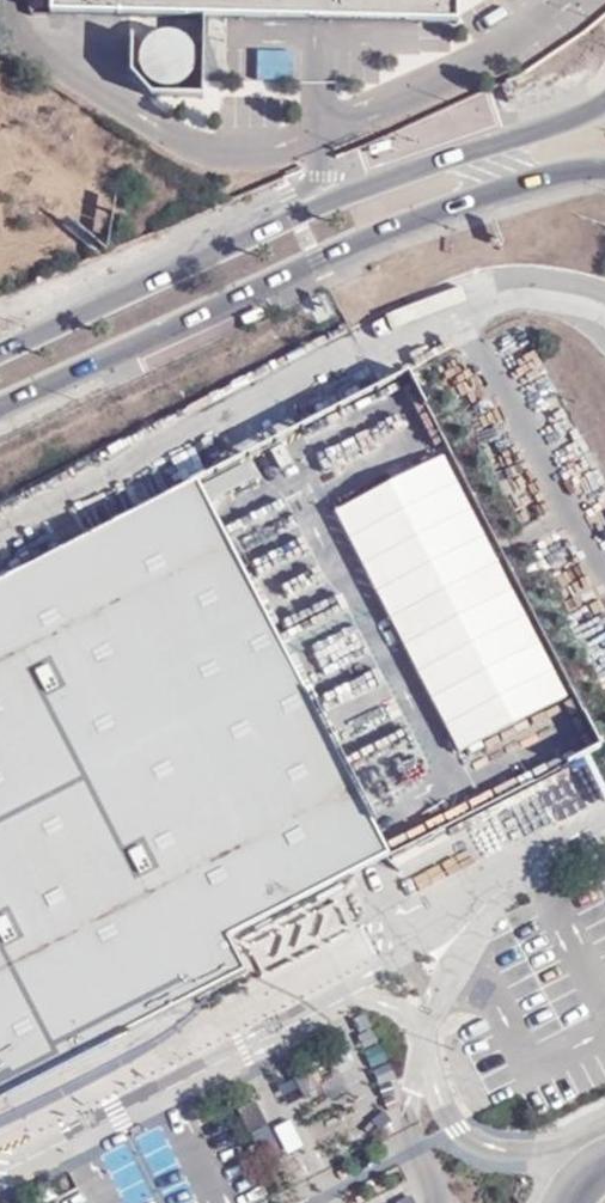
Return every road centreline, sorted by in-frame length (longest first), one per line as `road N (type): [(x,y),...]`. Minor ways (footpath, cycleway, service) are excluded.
road 1 (secondary): [(604,105),(296,212),(0,349)]
road 2 (secondary): [(0,406),(405,222),(495,189),(604,167)]
road 3 (residential): [(0,1170),(339,1004)]

